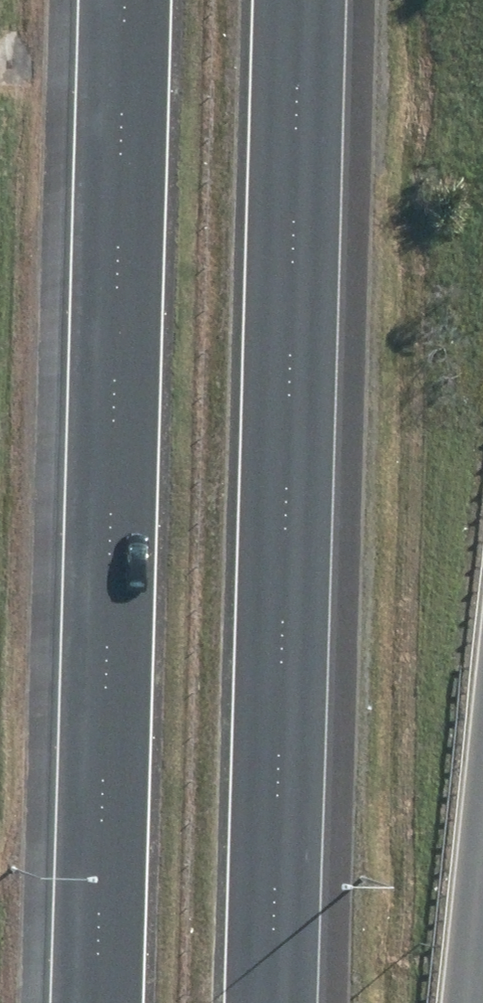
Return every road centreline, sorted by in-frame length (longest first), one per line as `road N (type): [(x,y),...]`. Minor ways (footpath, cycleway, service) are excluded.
road 1 (motorway): [(99,1002),(127,0)]
road 2 (motorway): [(303,0),(276,1002)]

